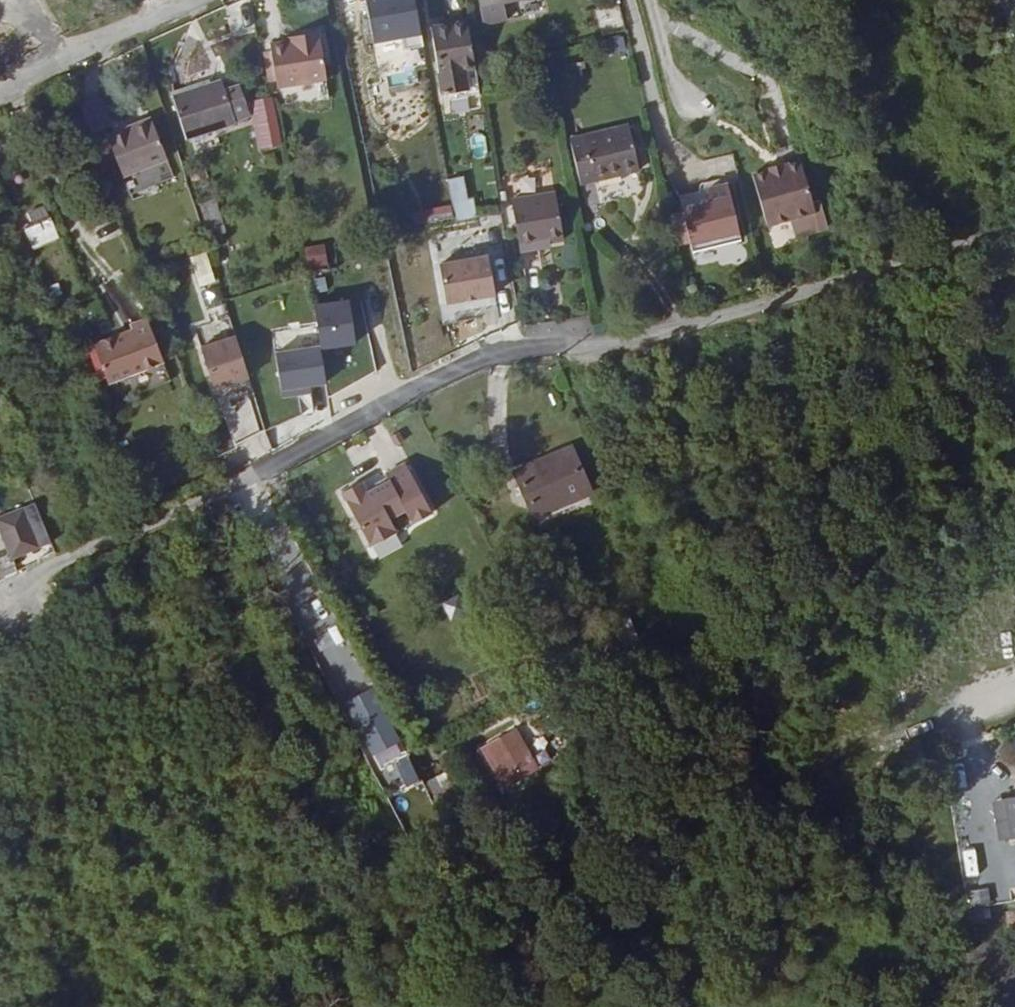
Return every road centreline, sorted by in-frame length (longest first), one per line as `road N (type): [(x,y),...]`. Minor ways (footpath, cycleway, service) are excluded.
road 1 (residential): [(5,581),(267,473),(438,377),(513,349),(565,341),(610,348),(1014,227)]
road 2 (residential): [(0,86),(195,0)]

